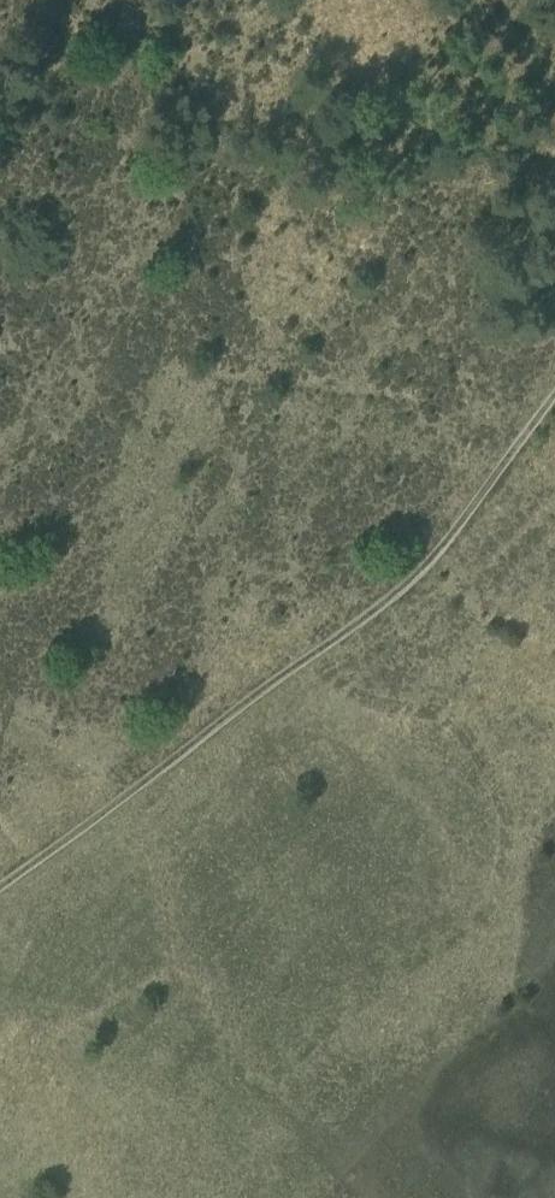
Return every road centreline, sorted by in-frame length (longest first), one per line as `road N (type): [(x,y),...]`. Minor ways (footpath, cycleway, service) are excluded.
road 1 (track): [(554,400),(458,529),(387,605),(0,885)]

